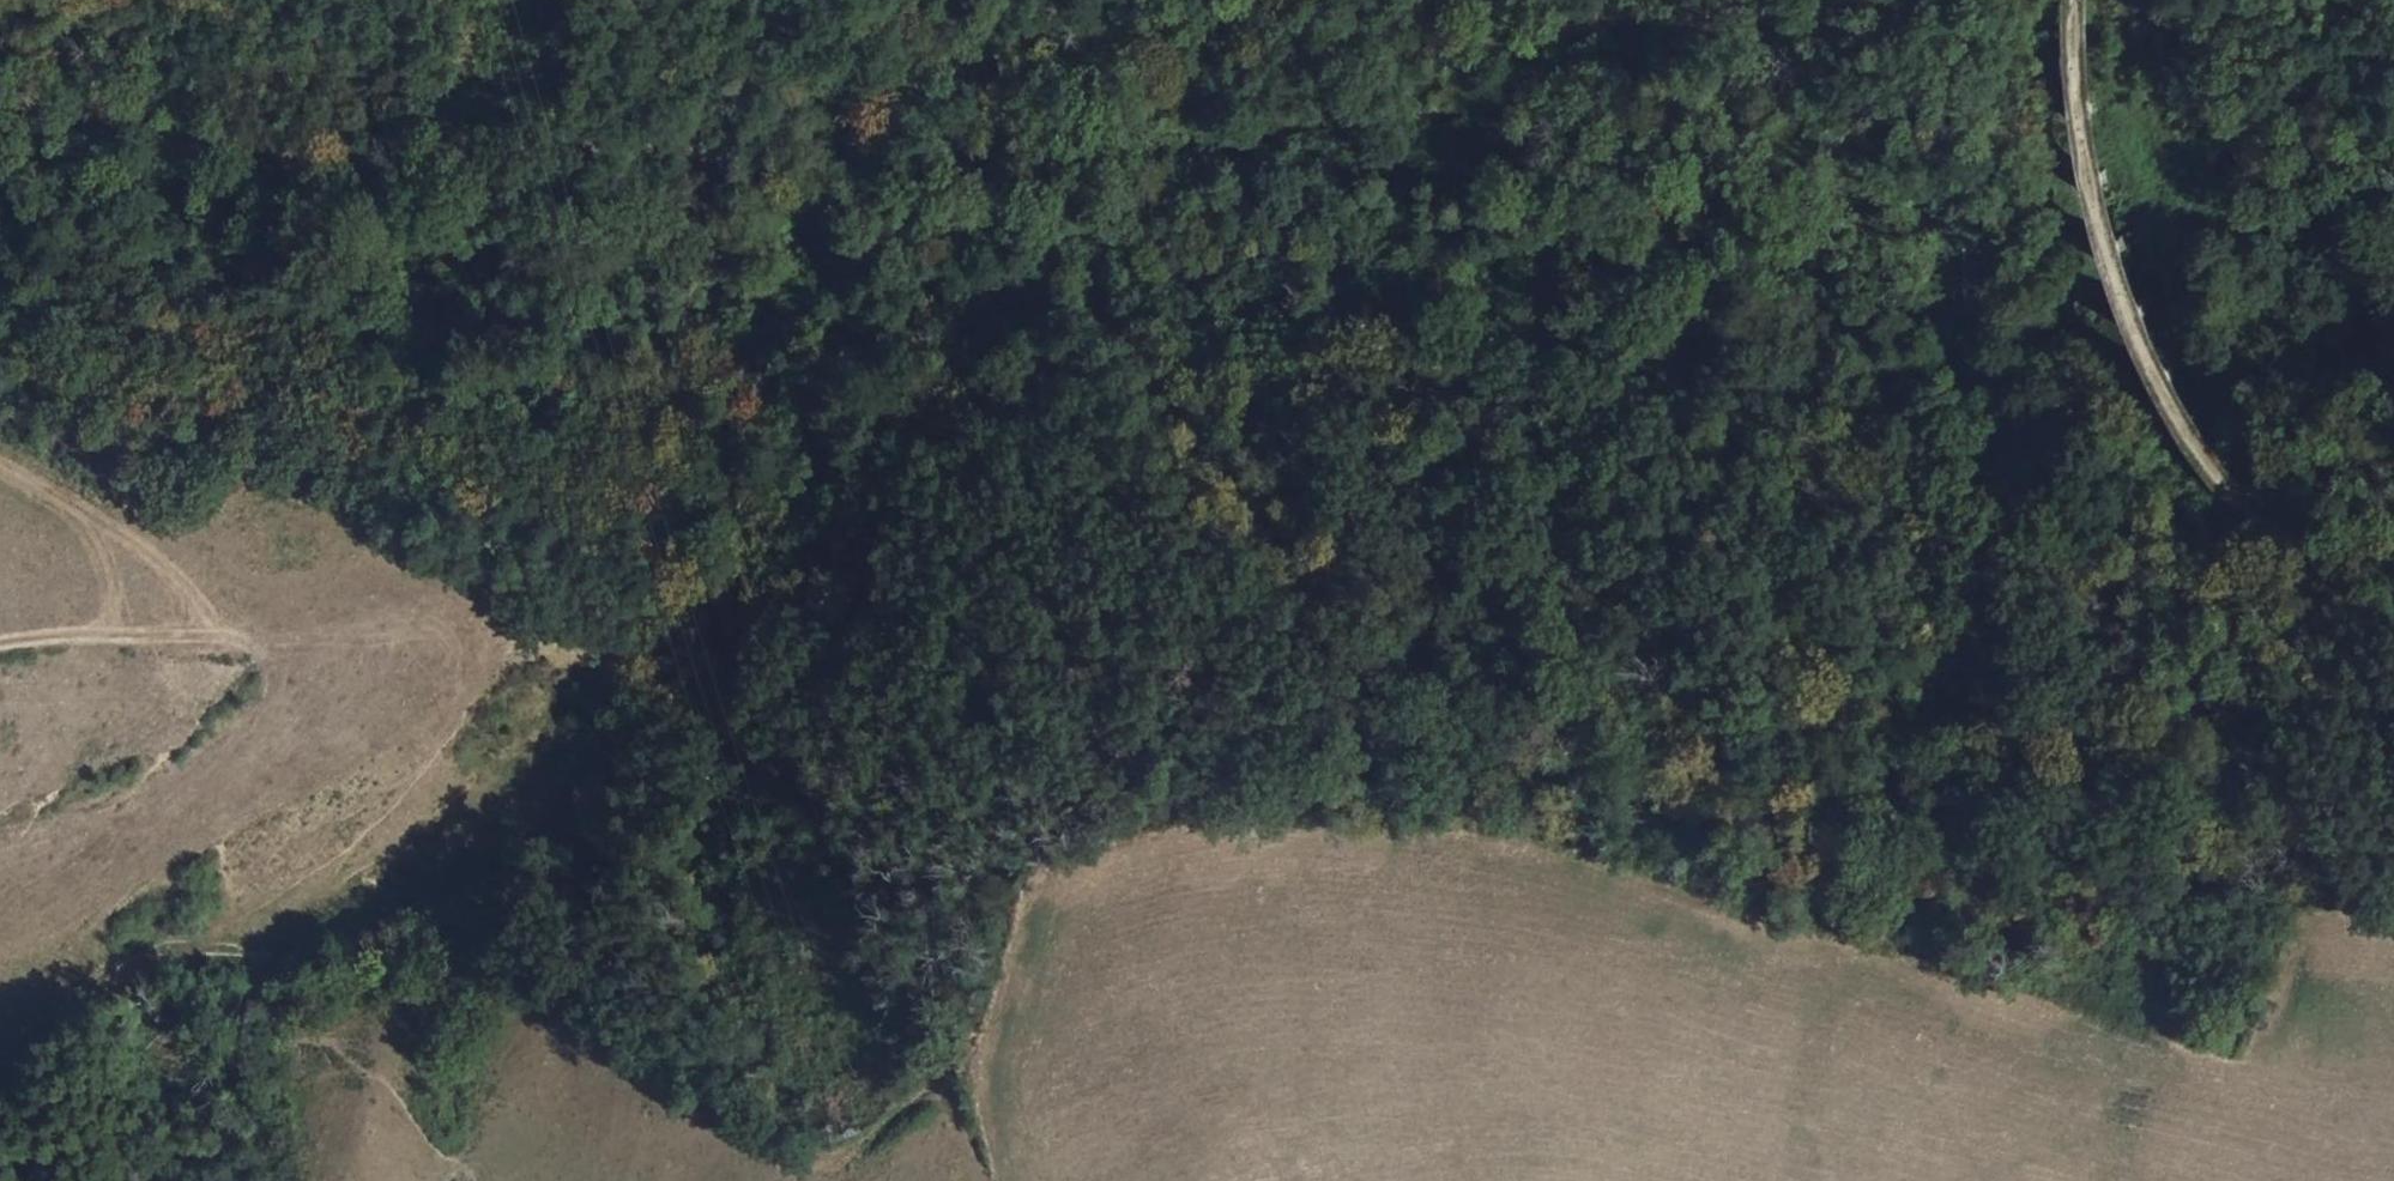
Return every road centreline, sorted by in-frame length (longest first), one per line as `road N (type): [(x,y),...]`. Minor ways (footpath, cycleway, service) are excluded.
road 1 (track): [(1839,0),(1583,26),(1473,99),(1420,115),(1272,127),(1219,147),(1129,207),(949,208),(305,156),(0,92)]
road 2 (track): [(2071,0),(2069,108),(2088,213),(2111,297),(2178,434),(2271,519),(2393,598)]

